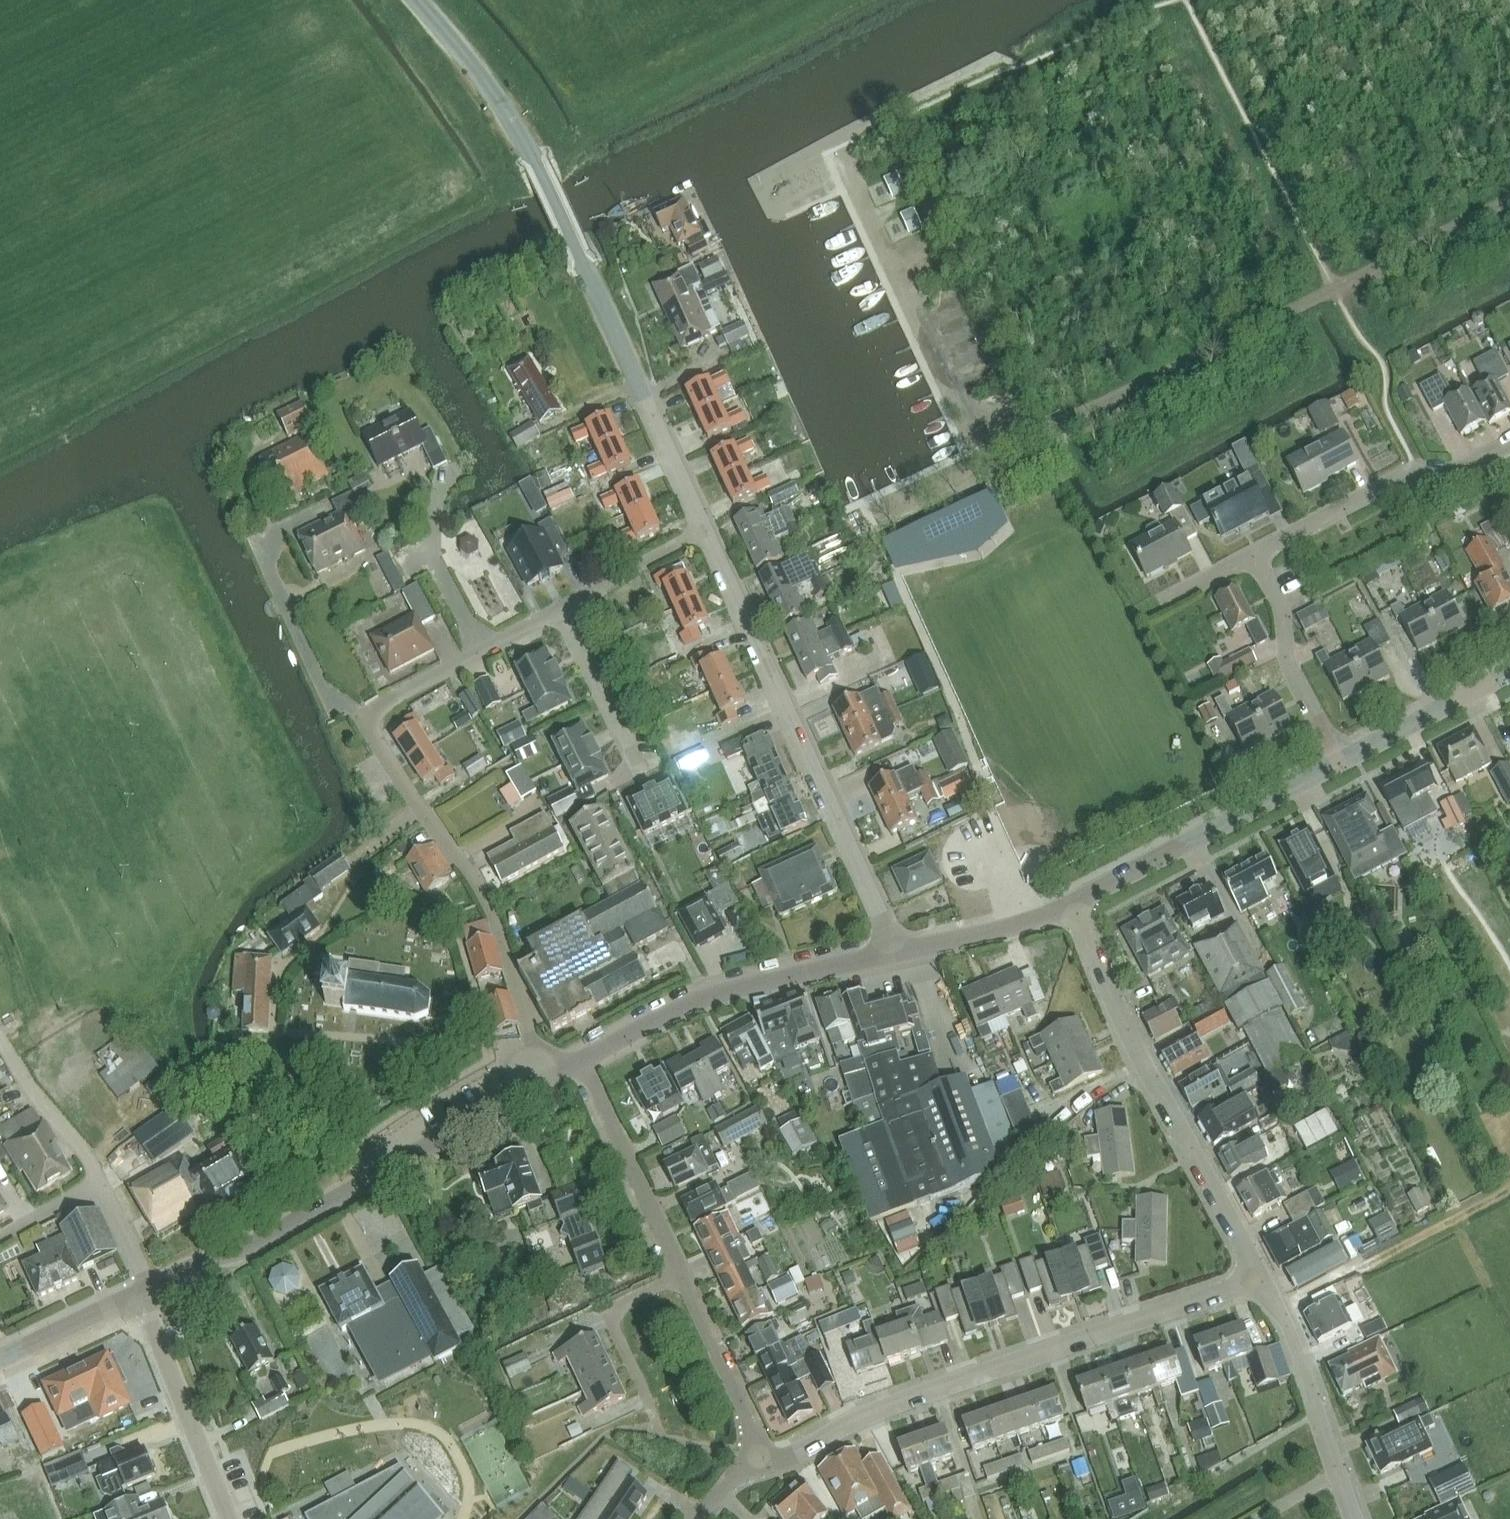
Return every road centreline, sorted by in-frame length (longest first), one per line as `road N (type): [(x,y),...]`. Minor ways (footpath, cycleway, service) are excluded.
road 1 (tertiary): [(703,532),(505,105),(415,0)]
road 2 (residential): [(762,1455),(793,1454),(855,1421),(1263,1277)]
road 3 (tertiary): [(896,955),(703,532)]
road 4 (tertiary): [(150,1288),(286,1226),(544,1078)]
road 5 (residential): [(762,1455),(584,1060)]
road 6 (residential): [(1263,1277),(1155,1092),(1070,907)]
road 7 (residential): [(544,1078),(498,928),(364,716)]
road 8 (tertiary): [(584,1060),(707,997),(896,955)]
road 9 (track): [(1335,289),(1049,427)]
road 10 (tertiary): [(1070,907),(1338,765)]
road 11 (residential): [(1509,445),(1470,467),(1418,470),(1252,555)]
road 12 (residential): [(1354,1518),(1263,1277)]
road 13 (residential): [(481,651),(703,532)]
road 14 (tertiary): [(229,1518),(137,1294)]
road 15 (residential): [(1338,765),(1286,660),(1284,611),(1252,555)]
road 16 (residential): [(364,716),(329,693),(261,547)]
road 17 (track): [(1509,200),(1335,289)]
road 18 (tertiary): [(1338,765),(1509,674)]
road 19 (residential): [(481,651),(435,561),(439,478)]
road 20 (tertiary): [(896,955),(1070,907)]
road 21 (residential): [(103,1181),(0,1036)]
road 22 (tertiary): [(0,1358),(137,1294)]
road 23 (residential): [(364,716),(481,651)]

